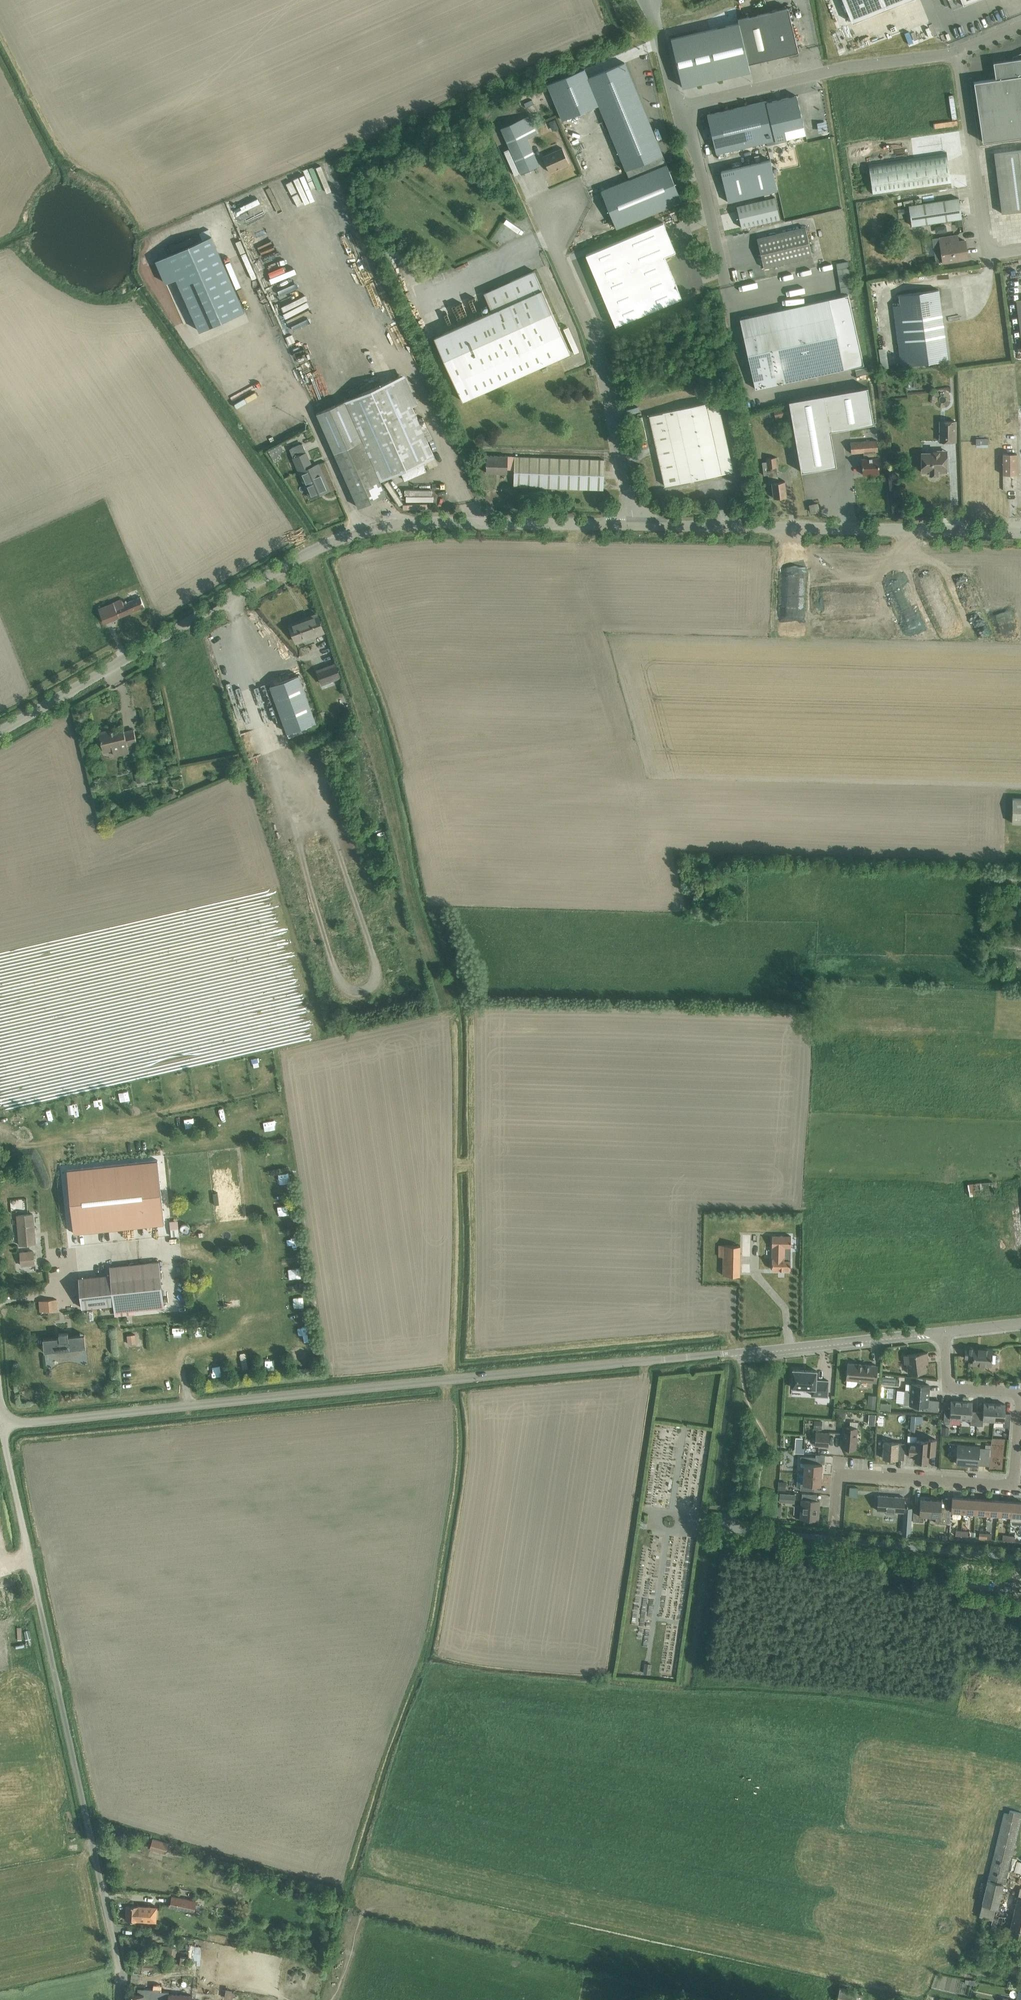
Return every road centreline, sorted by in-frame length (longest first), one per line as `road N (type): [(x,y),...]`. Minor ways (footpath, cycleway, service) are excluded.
road 1 (tertiary): [(2,1425),(942,1331)]
road 2 (unclassified): [(0,733),(334,541),(440,522),(634,525)]
road 3 (unclassified): [(118,1962),(2,1425)]
road 4 (residential): [(942,1331),(945,1378),(955,1389),(1011,1392),(1019,1402),(1014,1476),(999,1487),(848,1474),(837,1481),(833,1537)]
road 5 (unclassified): [(634,525),(1020,532)]
road 6 (unclassified): [(634,525),(593,340),(558,255),(550,212)]
road 7 (unclassified): [(678,108),(851,68),(959,53)]
road 8 (unclassified): [(1020,250),(1000,253),(985,242),(959,53)]
road 9 (residential): [(678,108),(698,152),(723,274)]

